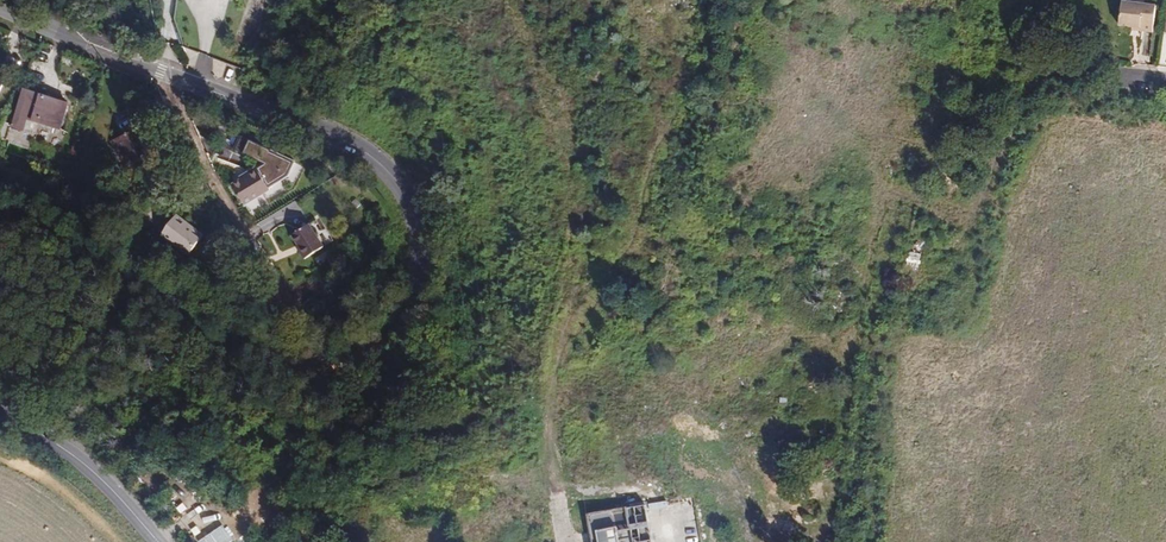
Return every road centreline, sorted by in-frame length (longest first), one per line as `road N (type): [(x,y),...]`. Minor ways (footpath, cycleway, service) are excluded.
road 1 (tertiary): [(161,72),(357,147),(402,181),(421,217),(424,261),(417,287),(384,332),(360,350),(317,360),(265,349),(0,216)]
road 2 (track): [(913,297),(960,275),(1048,71),(1120,73)]
road 3 (residential): [(161,72),(292,288)]
road 4 (tertiary): [(0,417),(82,462),(157,541)]
road 5 (tertiary): [(0,6),(161,72)]

